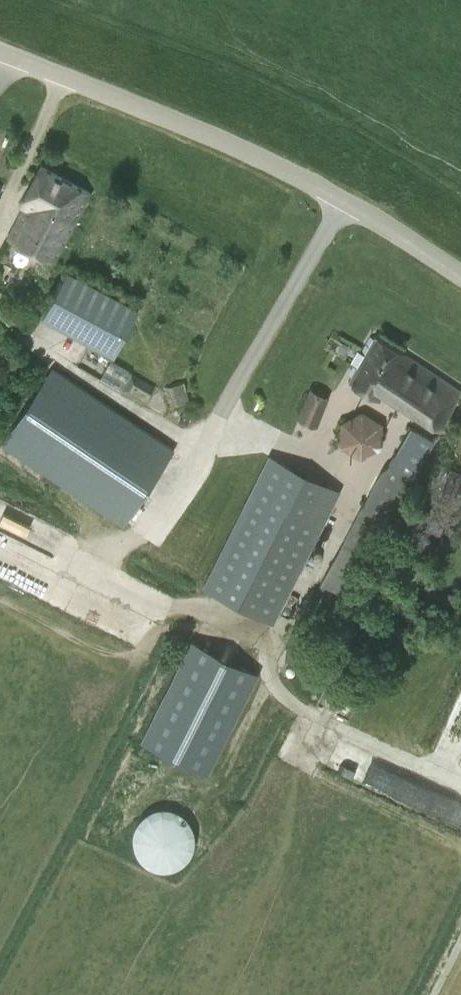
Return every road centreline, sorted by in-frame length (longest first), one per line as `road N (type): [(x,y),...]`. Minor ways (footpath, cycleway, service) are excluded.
road 1 (unclassified): [(460,276),(285,171),(0,53)]

